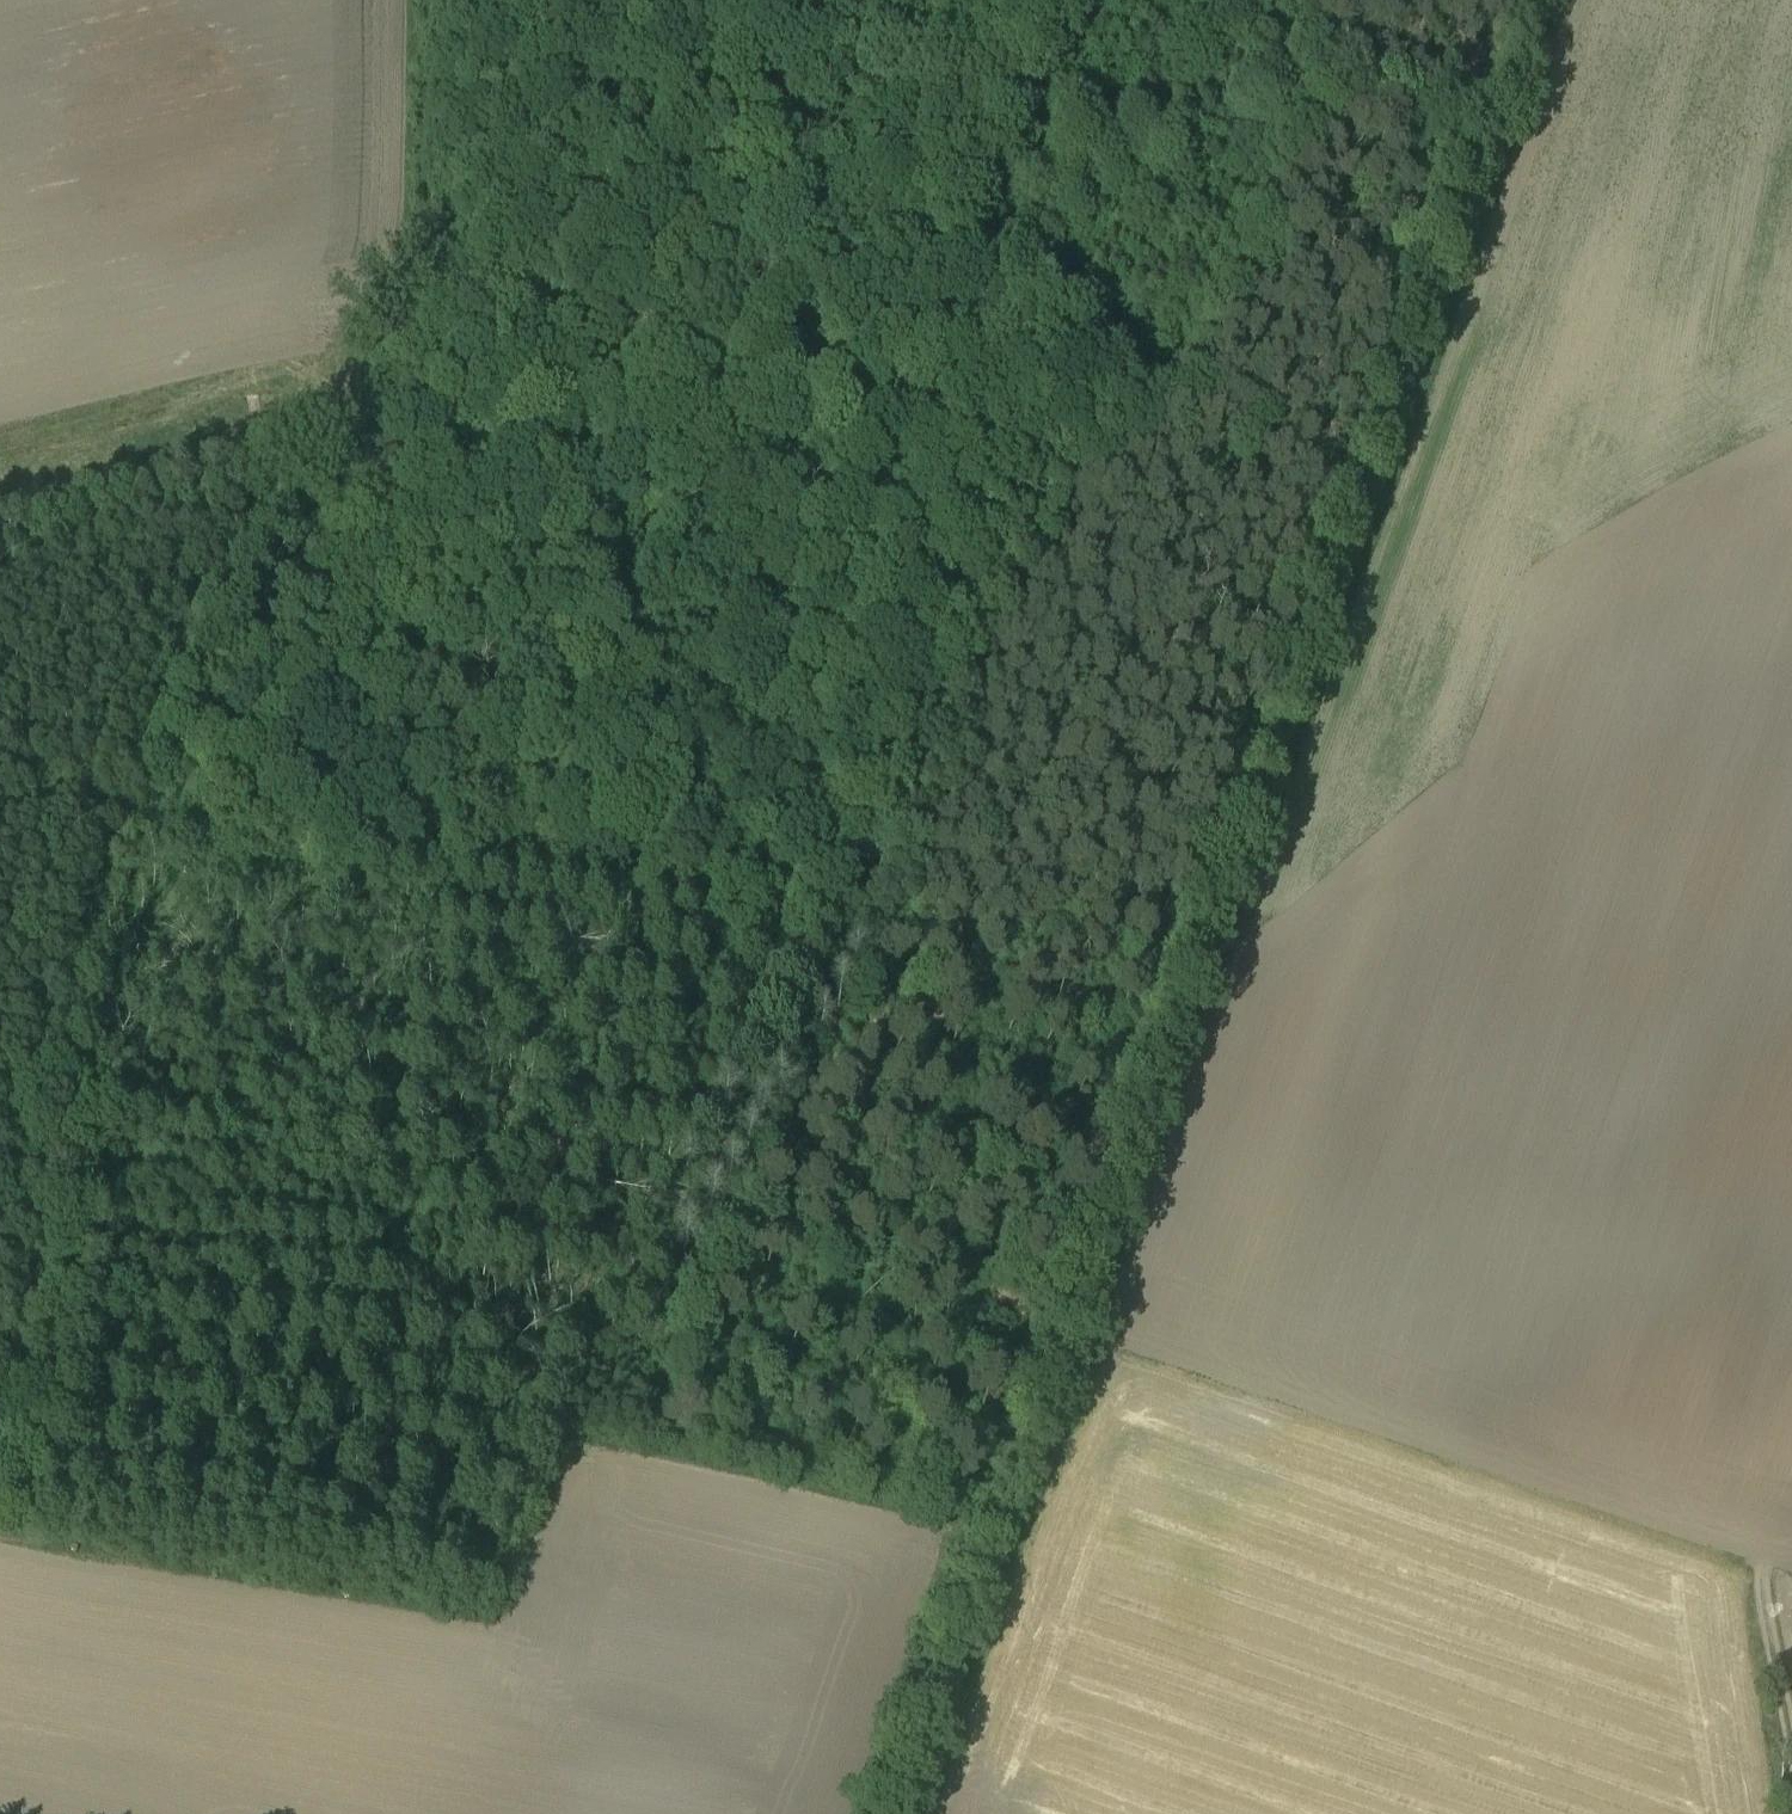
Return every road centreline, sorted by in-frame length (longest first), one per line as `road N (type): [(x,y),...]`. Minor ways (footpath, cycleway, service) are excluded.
road 1 (track): [(29,1551),(92,1200),(110,1016),(131,902),(288,590),(338,510),(341,456),(358,405),(428,250),(432,0)]
road 2 (track): [(1761,1574),(1791,1753)]

